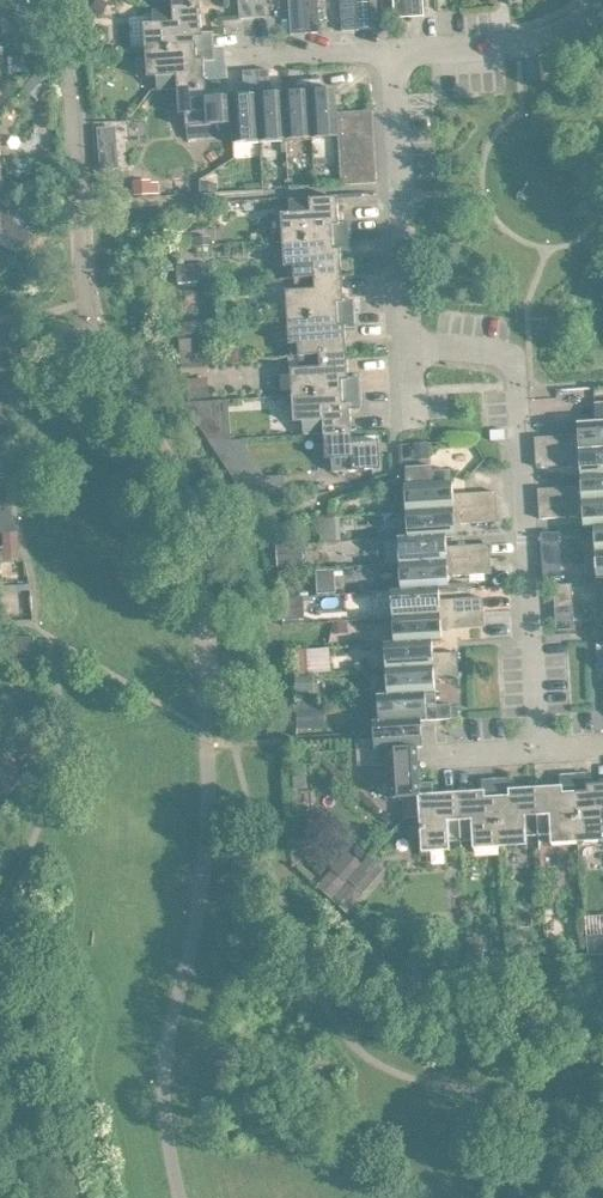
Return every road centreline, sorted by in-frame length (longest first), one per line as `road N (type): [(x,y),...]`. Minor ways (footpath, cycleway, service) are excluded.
road 1 (residential): [(539,745),(519,396),(505,359),(409,346),(390,44)]
road 2 (residential): [(390,44),(523,38),(592,0)]
road 3 (residential): [(390,44),(234,54)]

